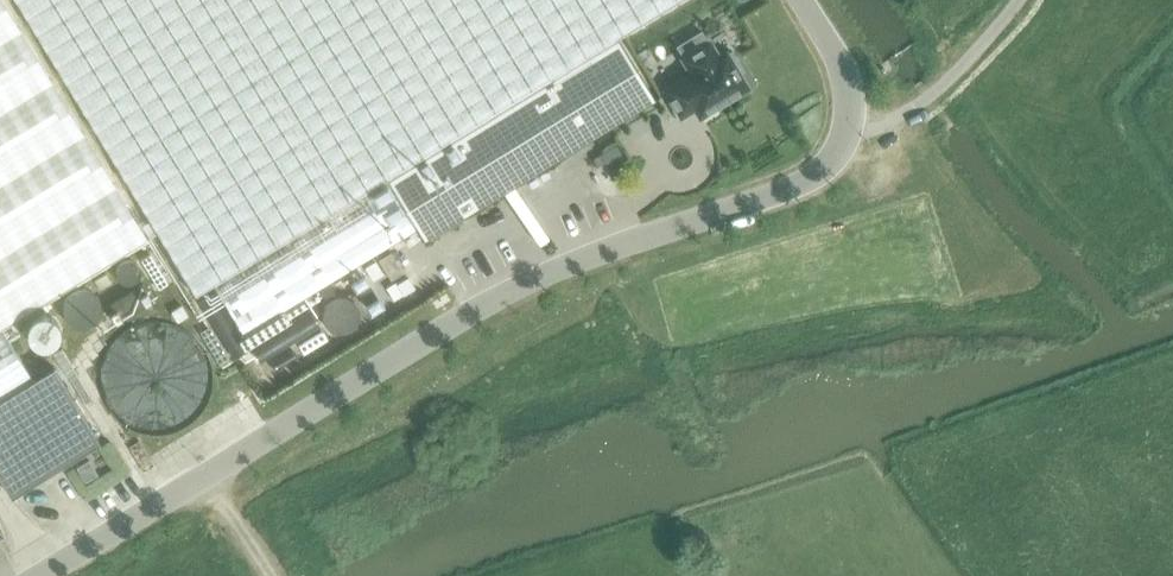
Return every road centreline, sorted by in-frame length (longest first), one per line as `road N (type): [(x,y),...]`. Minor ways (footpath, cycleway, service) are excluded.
road 1 (unclassified): [(807,0),(856,95),(841,151),(826,169),(757,203),(547,265),(35,575)]
road 2 (track): [(270,575),(208,471)]

